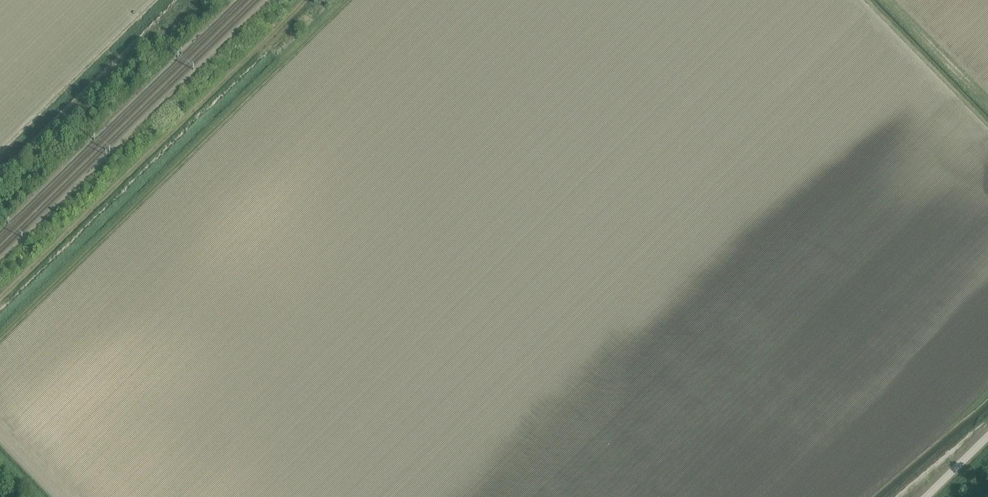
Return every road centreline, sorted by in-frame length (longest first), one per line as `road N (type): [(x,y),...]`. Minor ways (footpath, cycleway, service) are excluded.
road 1 (track): [(306,0),(0,300)]

